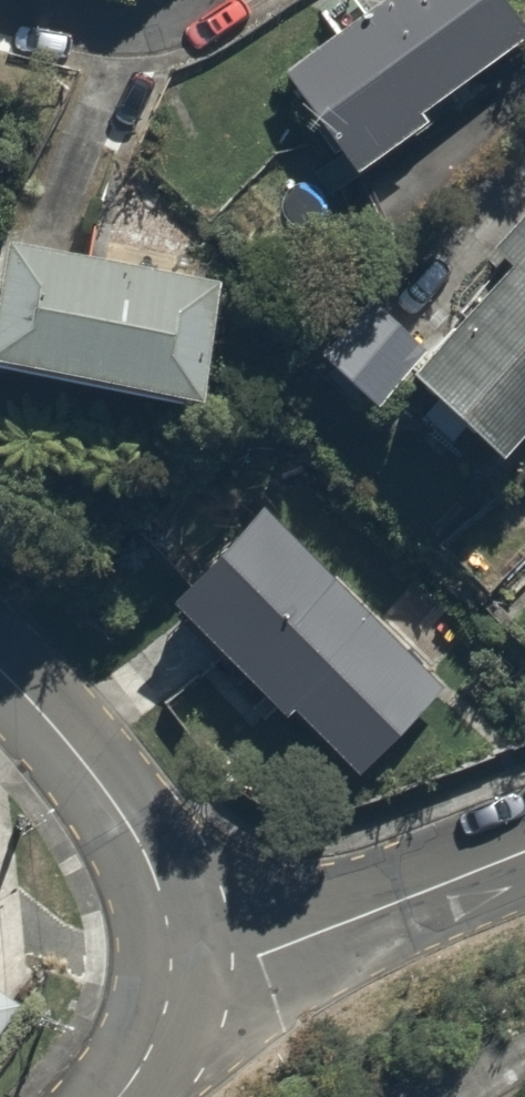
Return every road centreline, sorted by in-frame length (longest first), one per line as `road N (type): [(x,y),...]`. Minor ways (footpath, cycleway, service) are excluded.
road 1 (residential): [(174,960),(260,953),(524,865)]
road 2 (residential): [(0,665),(122,816),(153,868),(174,960)]
road 3 (residential): [(121,1096),(151,1055),(174,960)]

